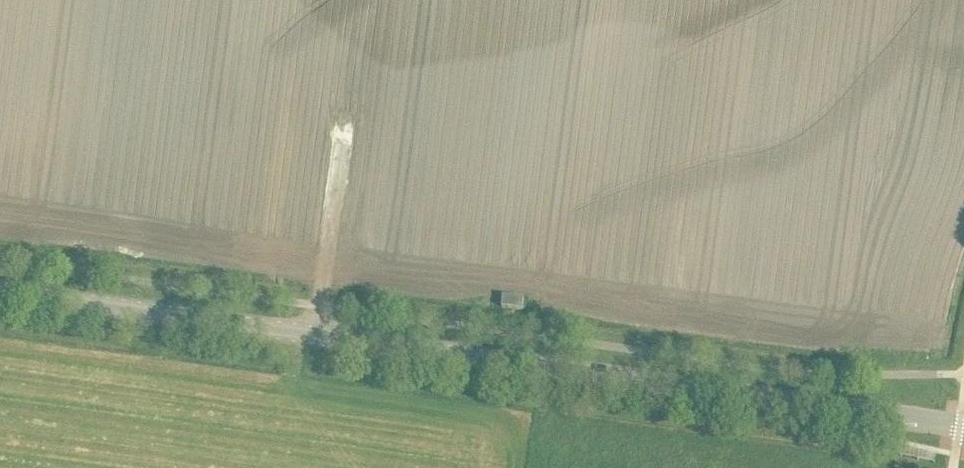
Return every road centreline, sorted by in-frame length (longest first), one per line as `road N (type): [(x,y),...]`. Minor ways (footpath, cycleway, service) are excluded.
road 1 (tertiary): [(963,429),(0,293)]

